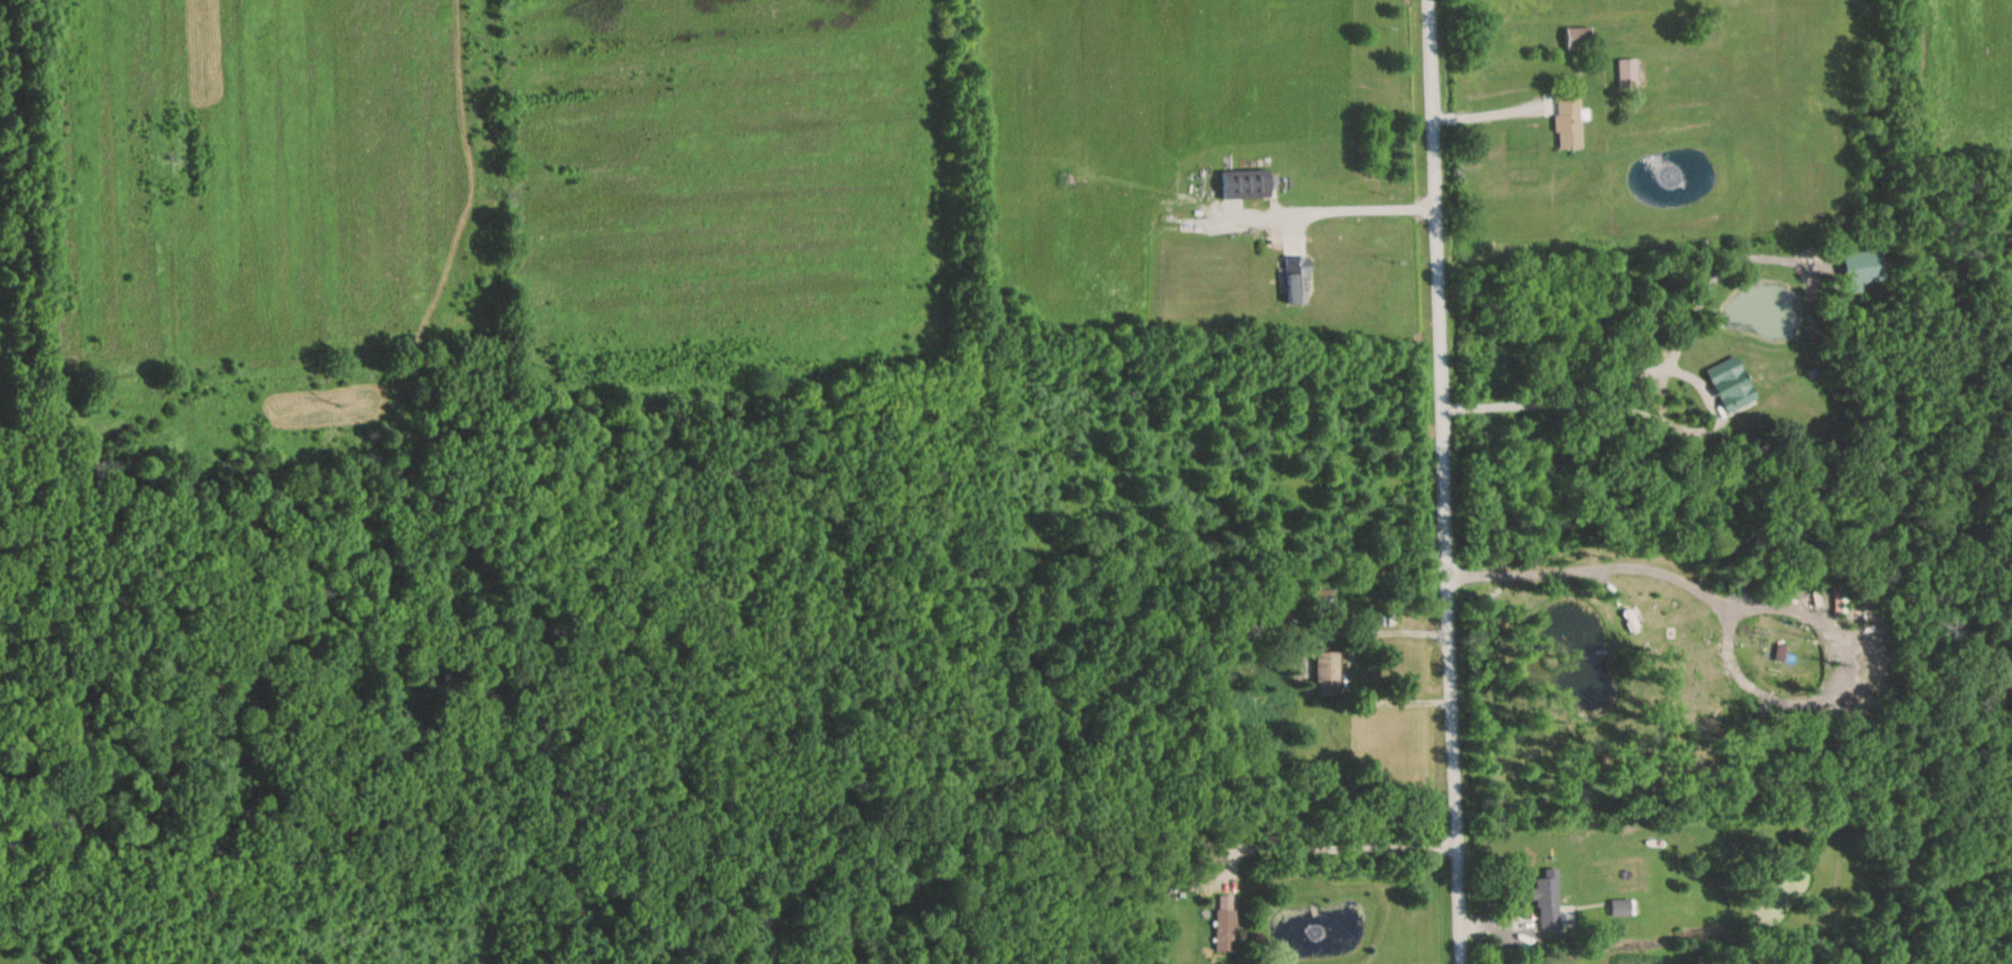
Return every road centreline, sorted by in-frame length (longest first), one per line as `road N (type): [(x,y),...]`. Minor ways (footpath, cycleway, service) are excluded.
road 1 (residential): [(1452,963),(1422,0)]

